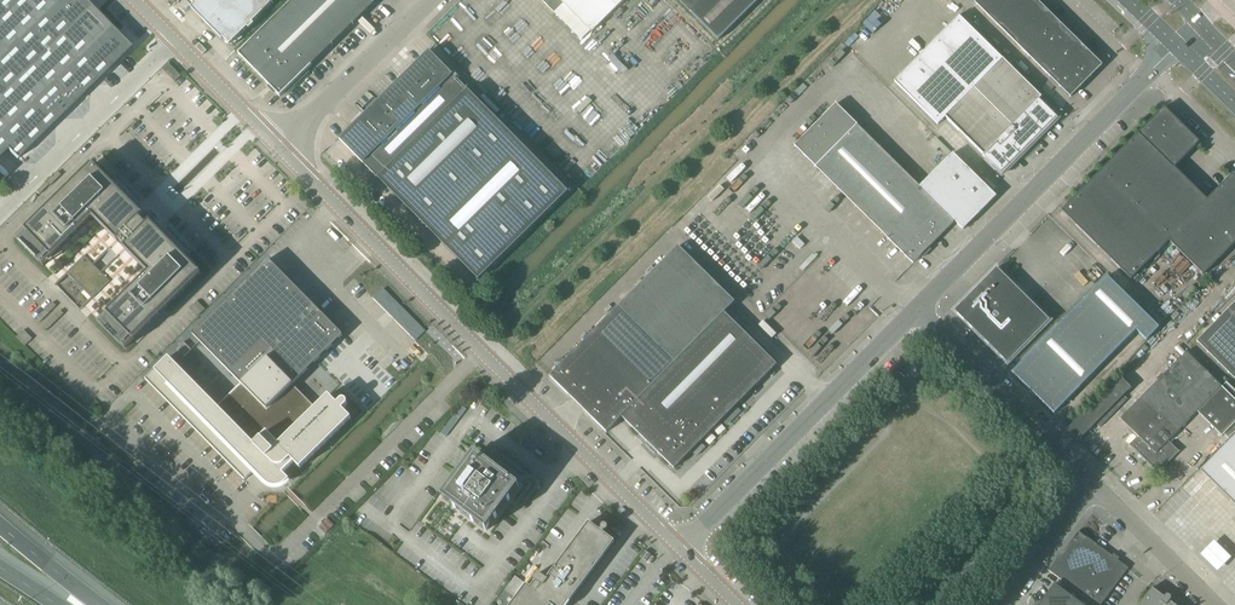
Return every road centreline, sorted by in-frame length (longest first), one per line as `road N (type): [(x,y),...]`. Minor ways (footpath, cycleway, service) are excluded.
road 1 (unclassified): [(910,312),(1149,74)]
road 2 (unclassified): [(679,548),(910,312)]
road 3 (unclassified): [(488,359),(280,148)]
road 4 (residential): [(679,548),(488,359)]
road 5 (unclassified): [(1089,488),(910,312)]
road 6 (unclassified): [(0,211),(175,42)]
road 7 (unclassified): [(280,148),(414,19)]
road 8 (unclassified): [(1210,604),(1089,488)]
road 9 (unclassified): [(280,148),(175,42)]
road 10 (unclassified): [(1002,604),(1089,488)]
road 11 (motorway): [(95,604),(0,526)]

